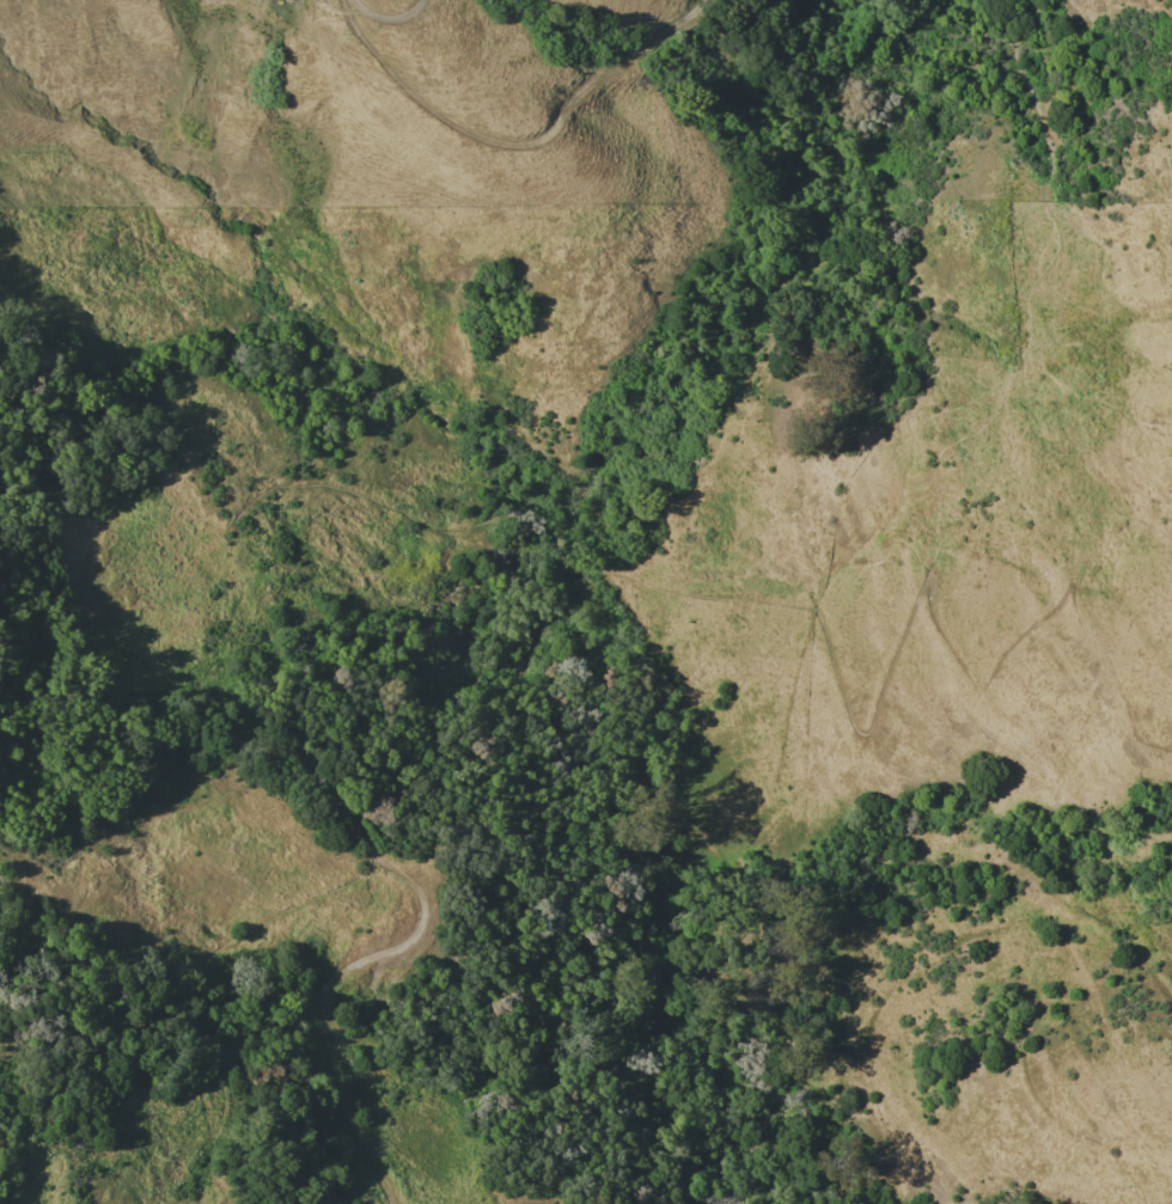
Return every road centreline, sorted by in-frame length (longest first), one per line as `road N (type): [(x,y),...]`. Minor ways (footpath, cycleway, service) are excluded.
road 1 (track): [(209,1203),(215,1186),(205,1157),(201,1093),(176,1015),(220,947),(286,903),(364,878),(371,857),(362,827),(294,735),(239,708),(197,699),(155,652),(166,579),(187,549),(249,496),(283,483),(321,483),(438,527),(505,512),(530,521),(555,560),(563,552),(642,585),(738,594),(812,591),(829,606),(862,727),(872,720),(910,585),(922,581)]
road 2 (track): [(362,827),(267,739),(197,709),(120,696),(72,624),(32,540),(0,432)]
road 3 (track): [(349,0),(393,88),(547,142),(604,66),(703,0)]
road 4 (track): [(922,581),(940,637),(963,674),(982,680),(1055,581),(1133,726),(1171,746)]

